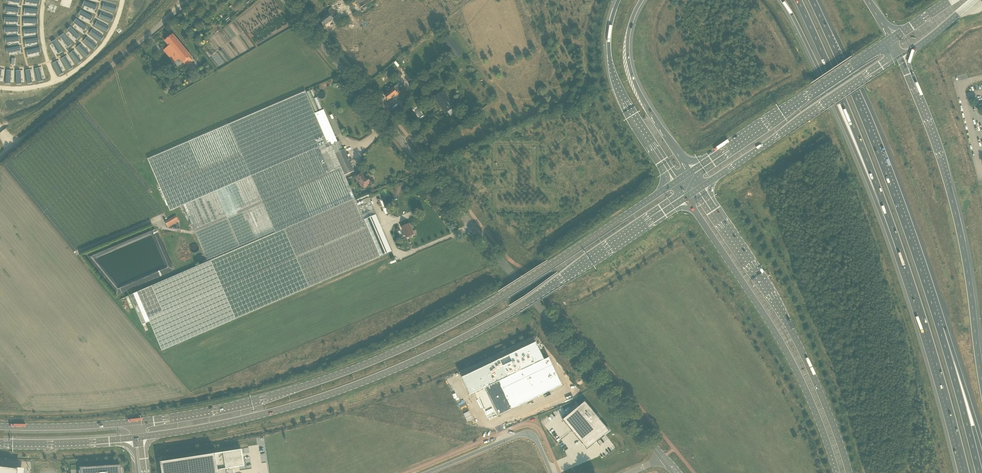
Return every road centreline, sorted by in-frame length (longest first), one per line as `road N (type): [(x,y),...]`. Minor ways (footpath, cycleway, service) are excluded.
road 1 (primary): [(142,437),(235,422),(384,374),(513,312),(686,198)]
road 2 (primary): [(677,182),(501,298),(411,346),(280,394),(136,422)]
road 3 (tertiary): [(663,458),(285,0)]
road 4 (motorway): [(936,318),(868,125),(812,0)]
road 5 (motorway): [(981,379),(951,196),(899,55)]
road 6 (secondary): [(850,472),(786,318),(700,189)]
road 7 (secondary): [(686,198),(797,370),(836,472)]
road 8 (motorway): [(782,0),(901,257)]
road 9 (motorway): [(798,0),(901,257)]
road 10 (unclassified): [(0,160),(190,0)]
road 11 (primary): [(892,40),(690,173)]
road 12 (primary): [(700,189),(899,55)]
road 13 (motorway): [(901,257),(966,472)]
road 14 (motorway): [(619,0),(610,64),(677,182)]
road 15 (motorway): [(690,173),(632,71),(629,36),(642,0)]
road 16 (motorway): [(980,472),(936,318)]
road 17 (unclassified): [(424,472),(527,432),(552,472)]
road 18 (primary): [(136,422),(0,426)]
road 19 (motorway): [(981,444),(936,318)]
road 20 (primary): [(0,443),(133,438)]

